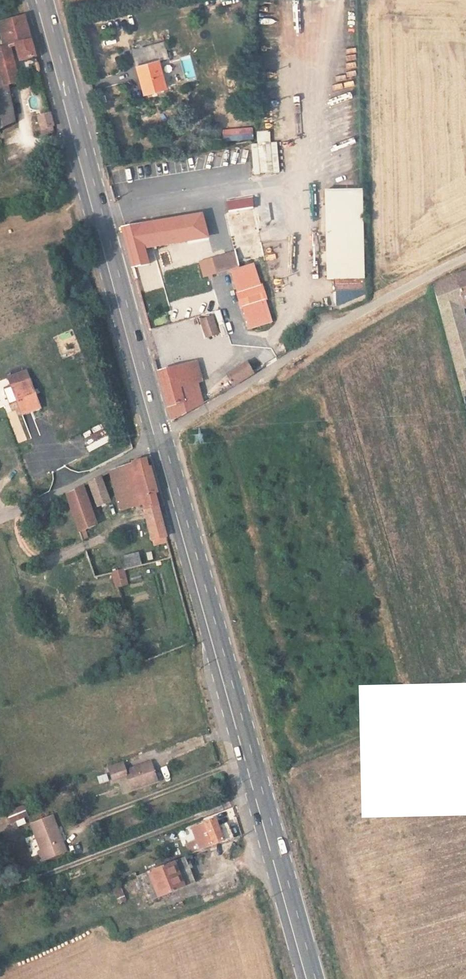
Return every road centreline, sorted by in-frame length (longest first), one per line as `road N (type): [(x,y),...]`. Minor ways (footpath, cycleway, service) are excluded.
road 1 (primary): [(309,978),(37,0)]
road 2 (track): [(159,440),(465,257)]

